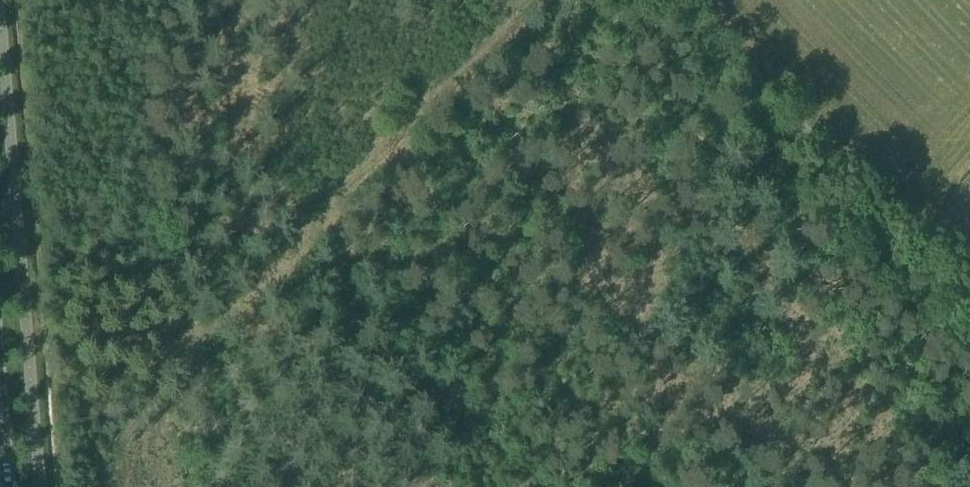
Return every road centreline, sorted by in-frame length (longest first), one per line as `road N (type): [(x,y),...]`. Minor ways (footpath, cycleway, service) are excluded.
road 1 (track): [(250,333),(586,0)]
road 2 (unclassified): [(969,299),(679,0)]

